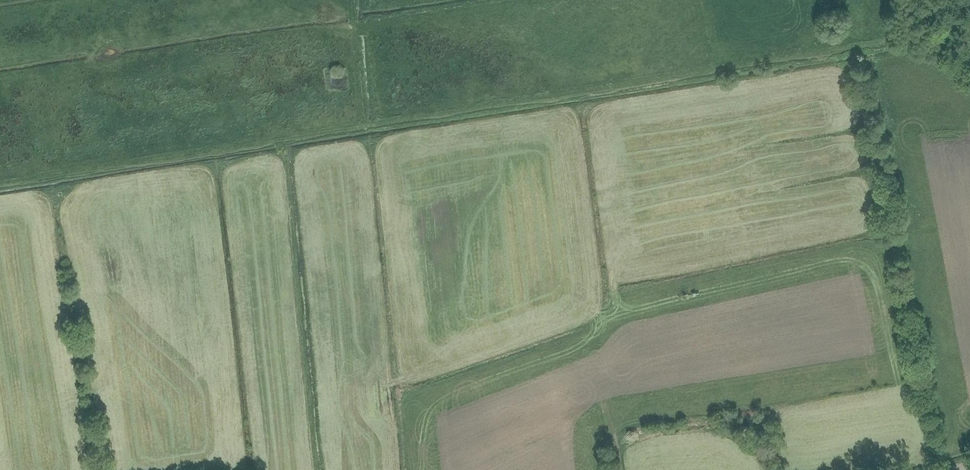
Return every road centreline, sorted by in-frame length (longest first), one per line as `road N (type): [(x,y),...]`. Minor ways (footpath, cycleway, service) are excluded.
road 1 (track): [(892,40),(0,185)]

